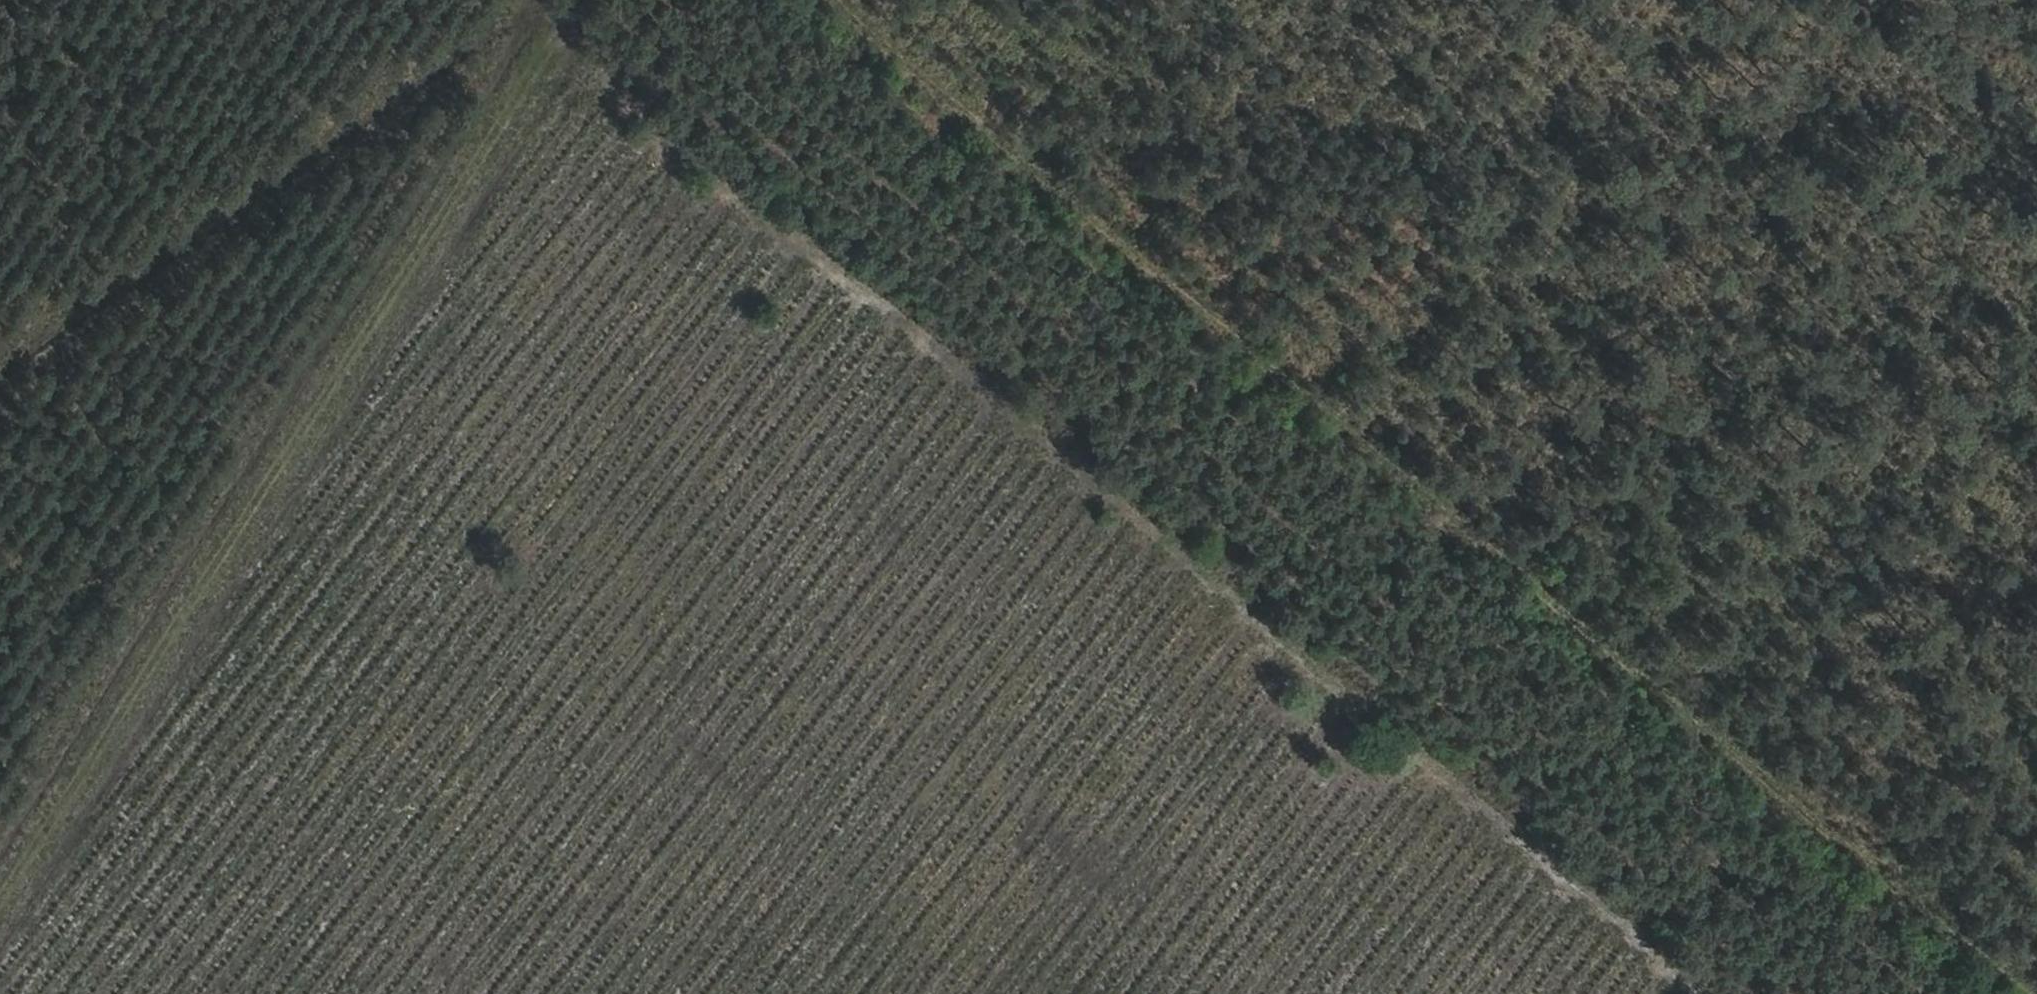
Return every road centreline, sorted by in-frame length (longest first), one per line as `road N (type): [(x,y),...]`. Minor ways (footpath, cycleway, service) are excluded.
road 1 (track): [(2011,993),(826,0)]
road 2 (track): [(0,902),(568,28)]

